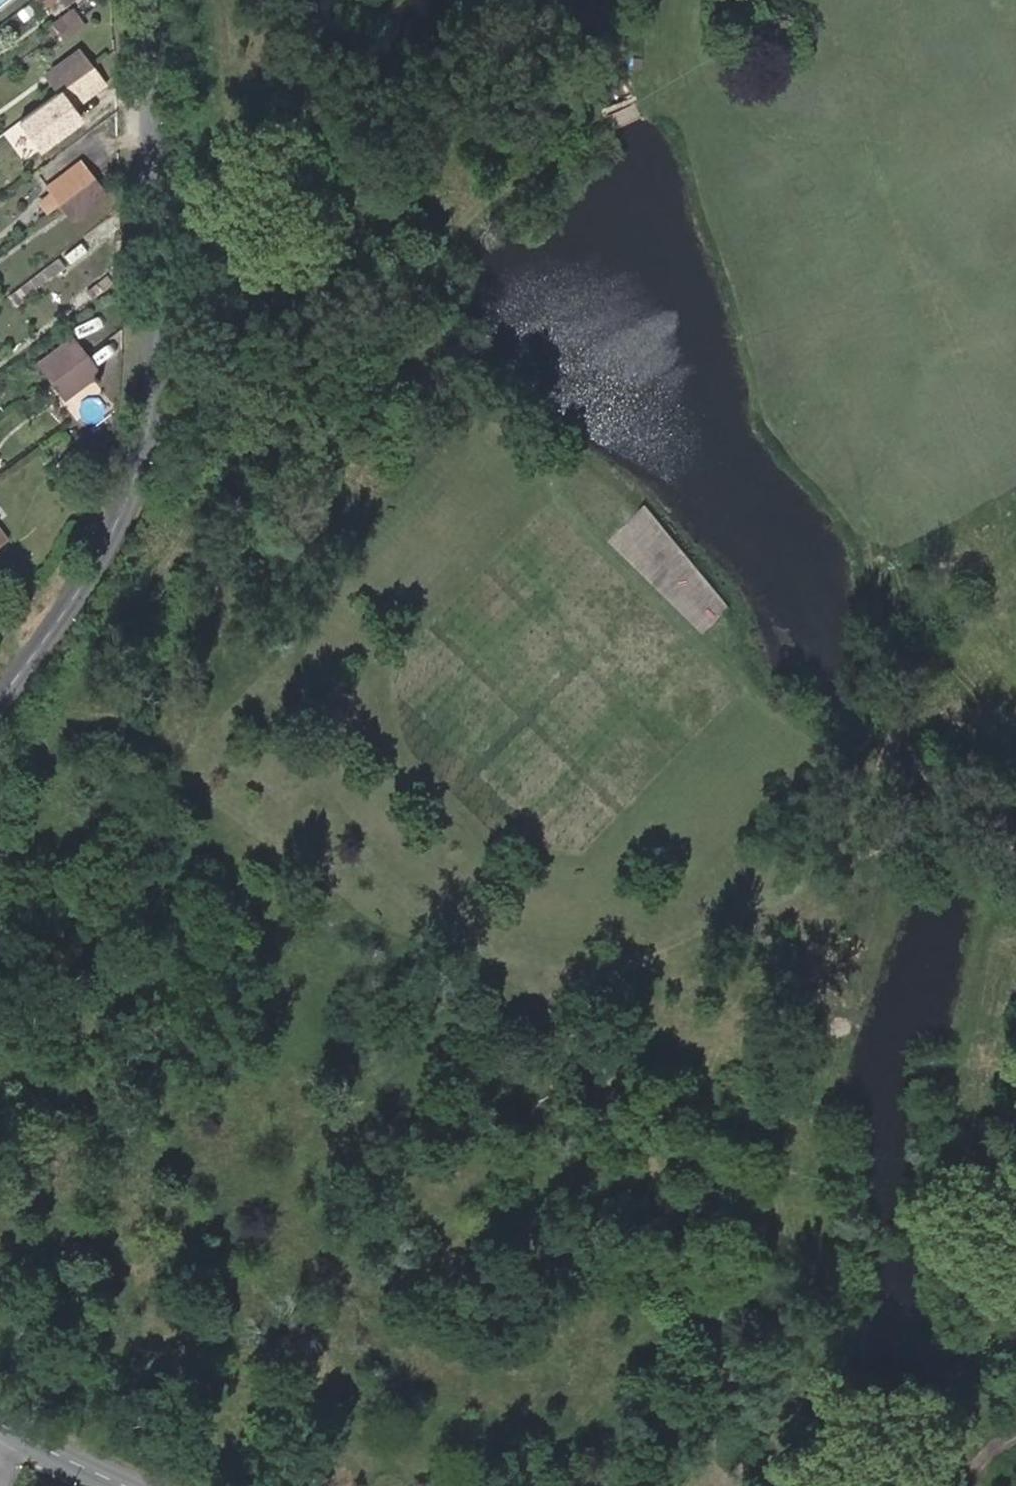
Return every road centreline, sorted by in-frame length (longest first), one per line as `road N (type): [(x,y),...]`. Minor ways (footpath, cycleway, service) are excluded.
road 1 (residential): [(0,692),(129,510),(148,203),(145,0)]
road 2 (residential): [(0,1418),(136,1485)]

